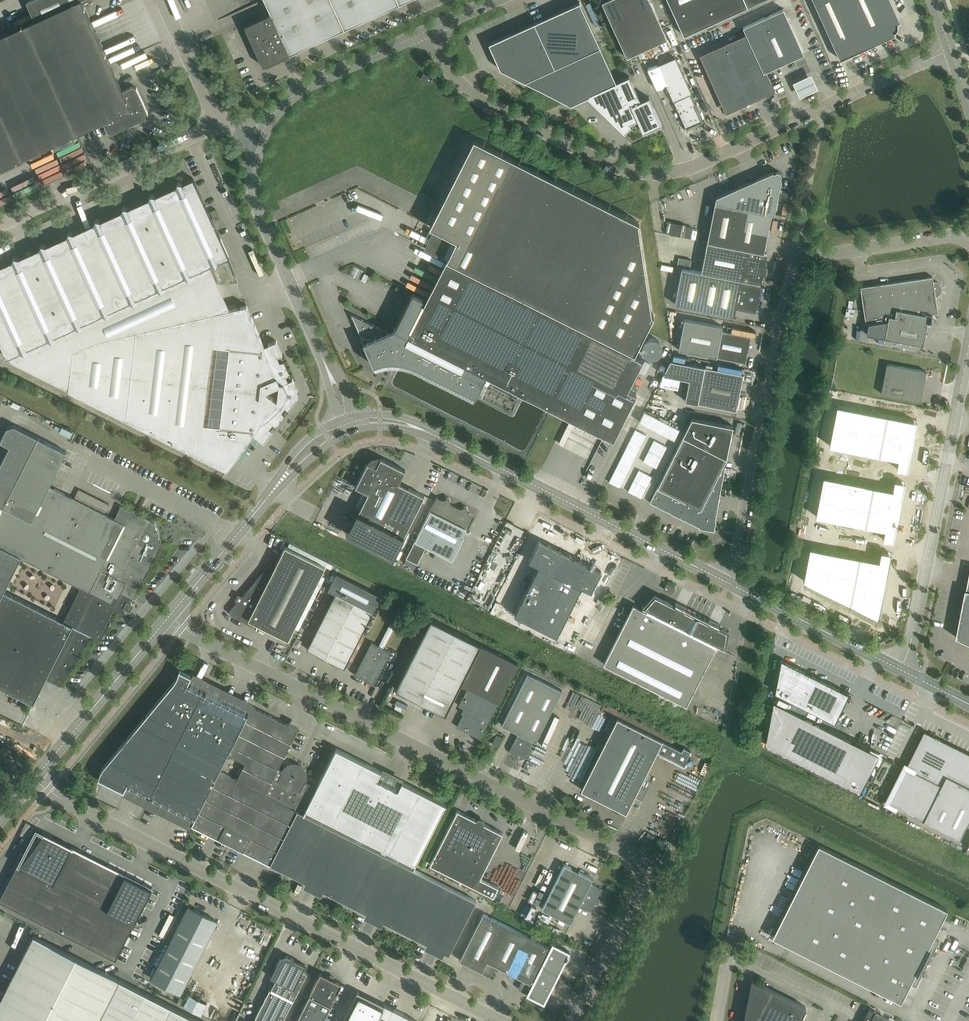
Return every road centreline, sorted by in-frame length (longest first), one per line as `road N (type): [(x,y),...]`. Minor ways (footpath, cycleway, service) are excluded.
road 1 (unclassified): [(170,616),(201,640),(634,857),(642,889),(575,1020)]
road 2 (unclassified): [(951,49),(693,167),(652,175),(608,165),(469,93),(429,30)]
road 3 (unclassified): [(501,1020),(34,779)]
road 4 (unclassified): [(726,582),(797,267),(968,233)]
road 5 (tertiary): [(726,582),(418,428),(350,425)]
road 6 (unclassified): [(900,670),(968,347)]
road 7 (unclassified): [(350,425),(257,206),(252,176),(261,136)]
road 8 (tertiary): [(350,425),(303,456),(170,616)]
road 9 (unclassified): [(219,125),(0,224)]
road 10 (tertiary): [(170,616),(34,779)]
road 11 (unclassified): [(261,136),(299,91),(429,30)]
road 12 (tertiary): [(900,670),(726,582)]
road 13 (unclassified): [(219,125),(162,0)]

